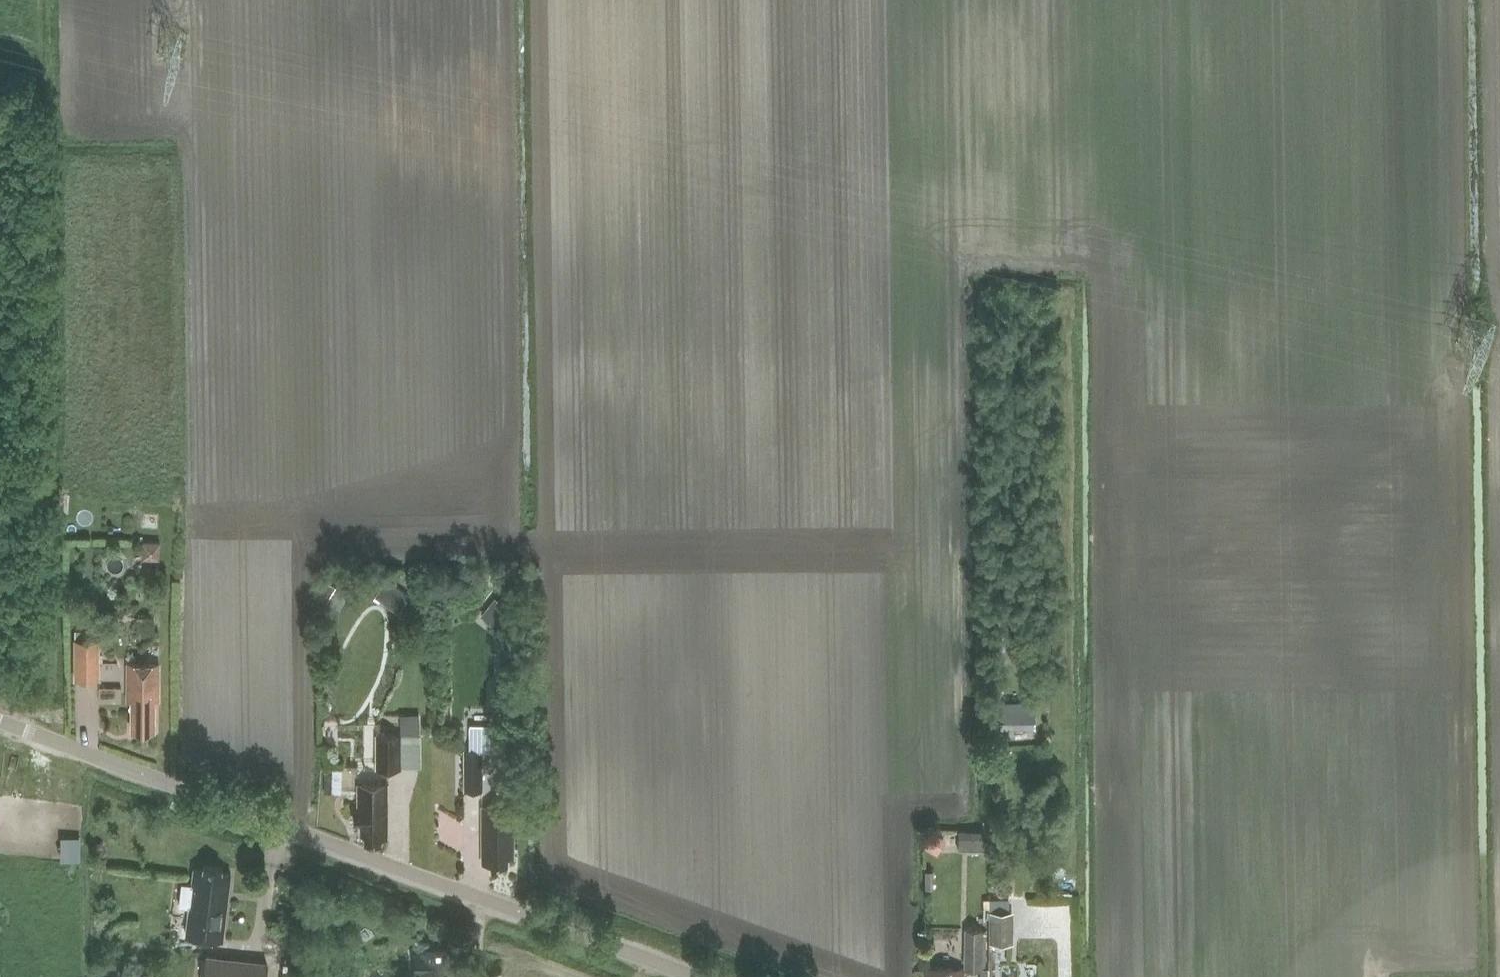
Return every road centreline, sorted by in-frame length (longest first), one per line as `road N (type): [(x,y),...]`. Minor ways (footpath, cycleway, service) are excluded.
road 1 (residential): [(674,976),(0,724)]

